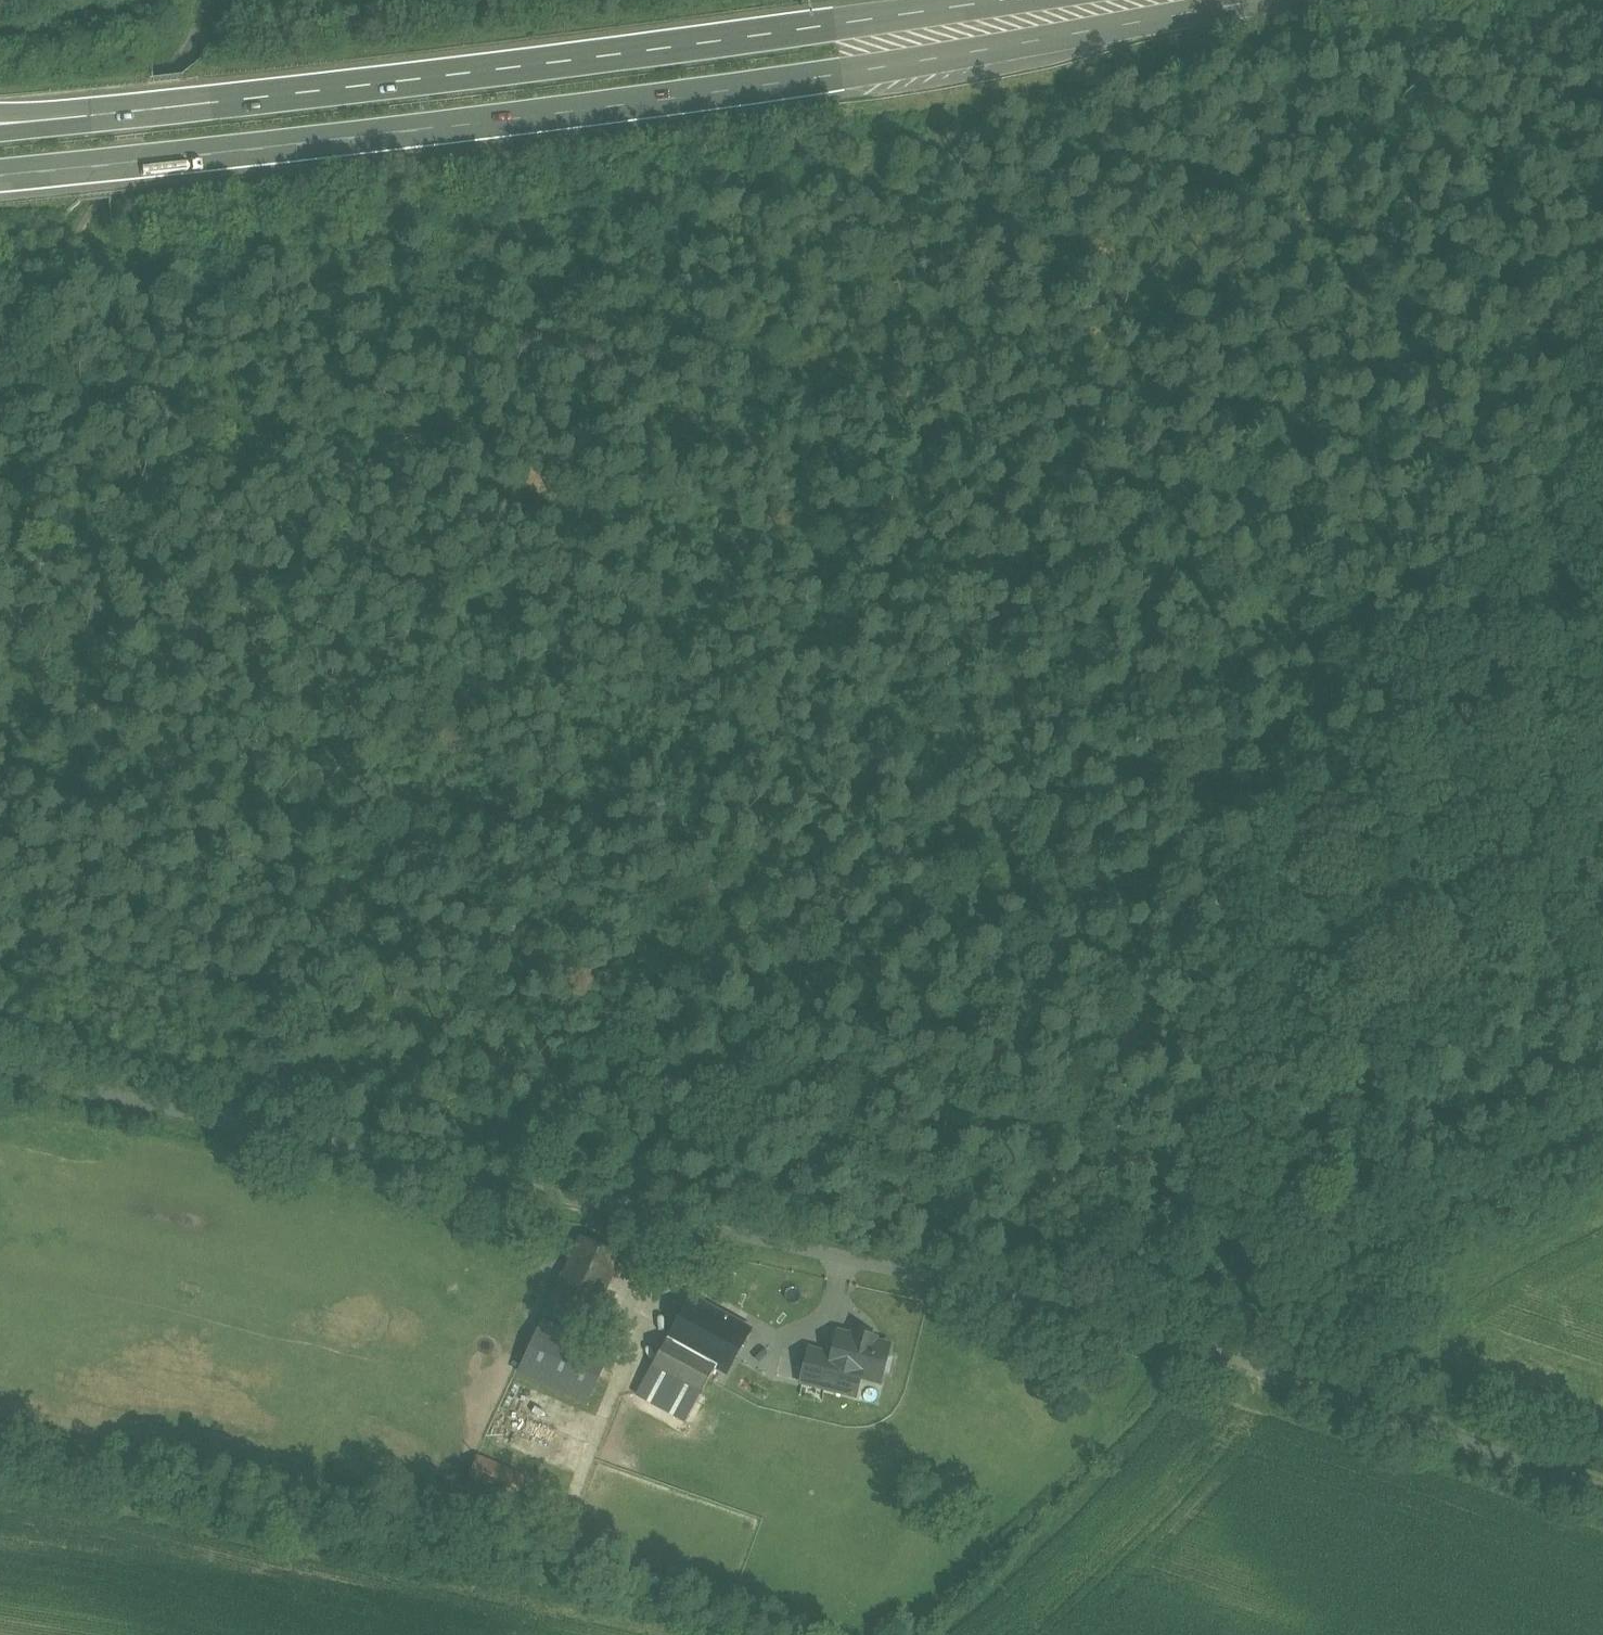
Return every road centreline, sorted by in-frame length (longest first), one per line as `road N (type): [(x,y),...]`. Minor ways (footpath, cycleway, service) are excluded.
road 1 (unclassified): [(0,1069),(232,1129),(1012,1284),(1602,1481)]
road 2 (trunk): [(0,170),(840,68),(1234,0)]
road 3 (trunk): [(1068,0),(560,73),(22,134)]
road 4 (track): [(221,0),(0,362)]

